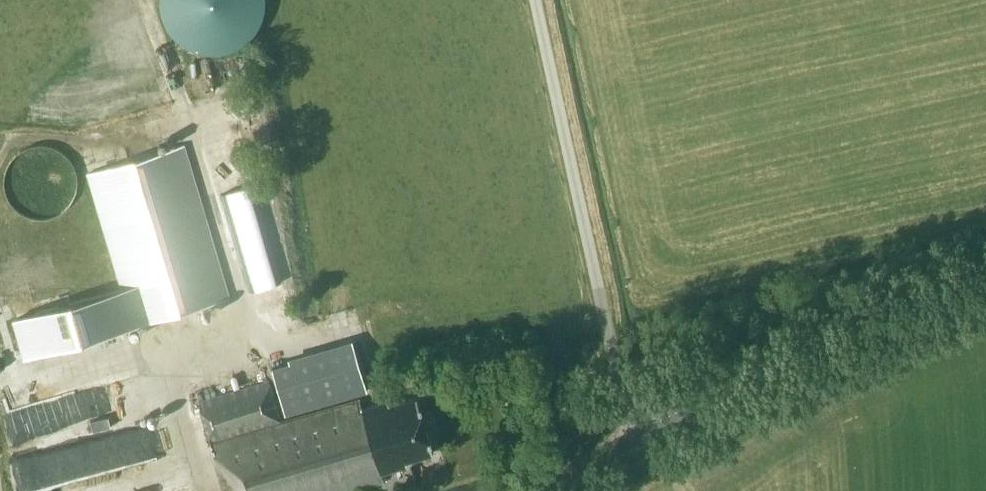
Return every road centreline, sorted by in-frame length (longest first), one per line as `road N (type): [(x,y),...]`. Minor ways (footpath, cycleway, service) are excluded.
road 1 (unclassified): [(628,444),(534,0)]
road 2 (tertiary): [(985,271),(888,308),(628,444)]

